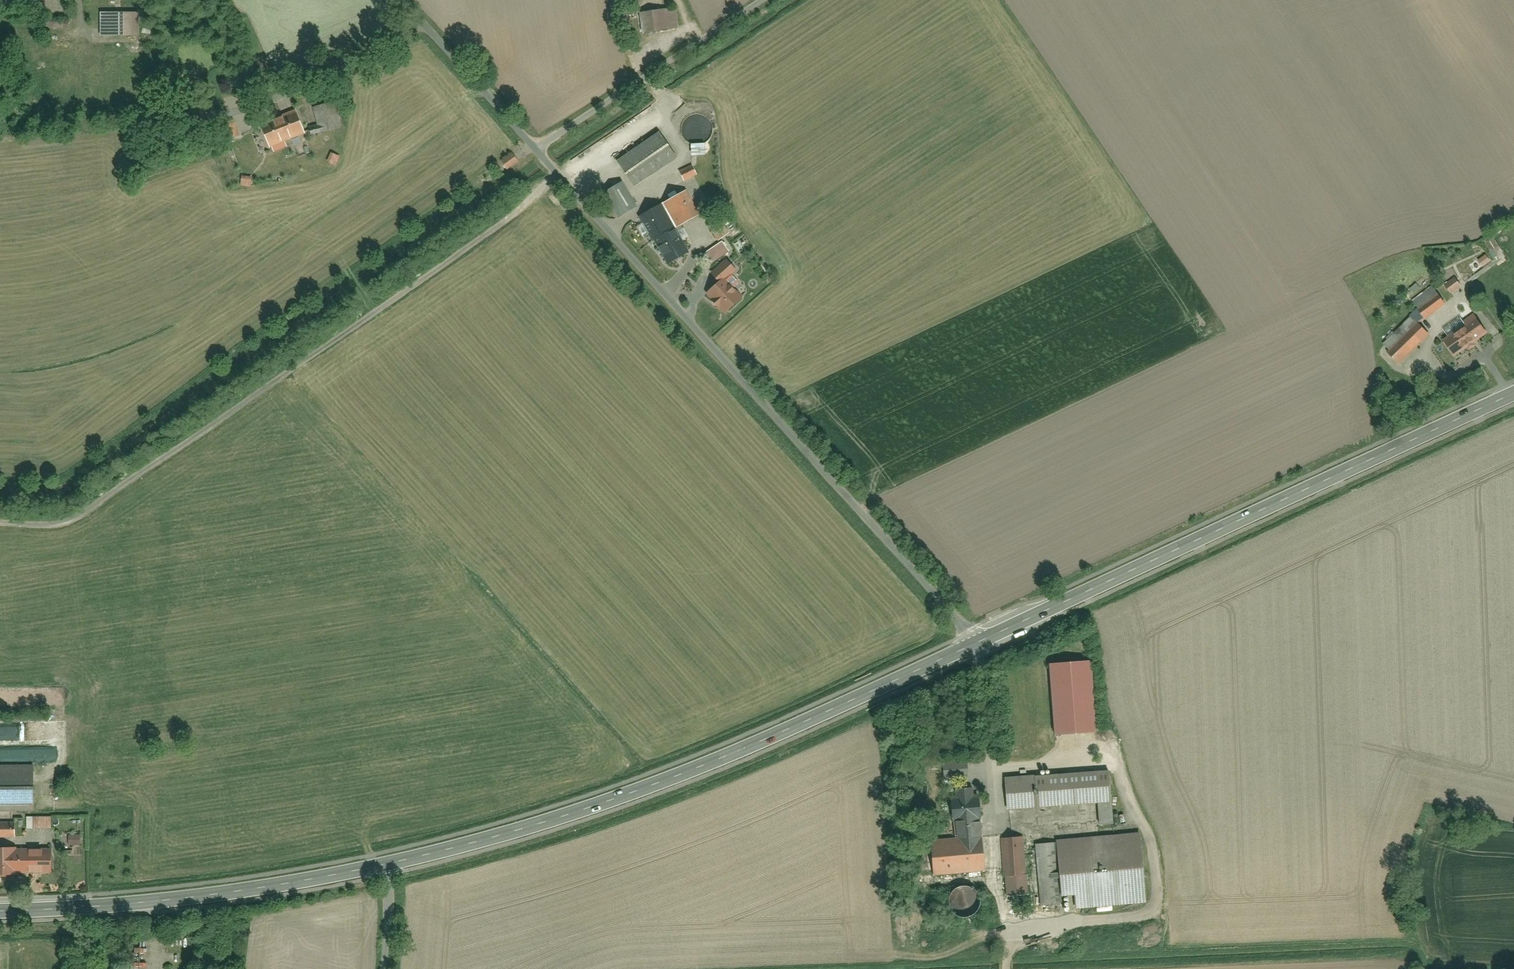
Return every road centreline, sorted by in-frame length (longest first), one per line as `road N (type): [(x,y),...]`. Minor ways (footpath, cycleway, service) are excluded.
road 1 (track): [(560,176),(68,524),(0,526)]
road 2 (residential): [(535,149),(976,644)]
road 3 (primary): [(383,864),(620,797),(976,644)]
road 4 (primary): [(976,644),(1513,393)]
road 5 (primary): [(0,911),(198,897),(383,864)]
road 6 (residential): [(765,0),(535,149)]
road 7 (residential): [(199,109),(422,23)]
road 8 (unclassified): [(422,23),(535,149)]

